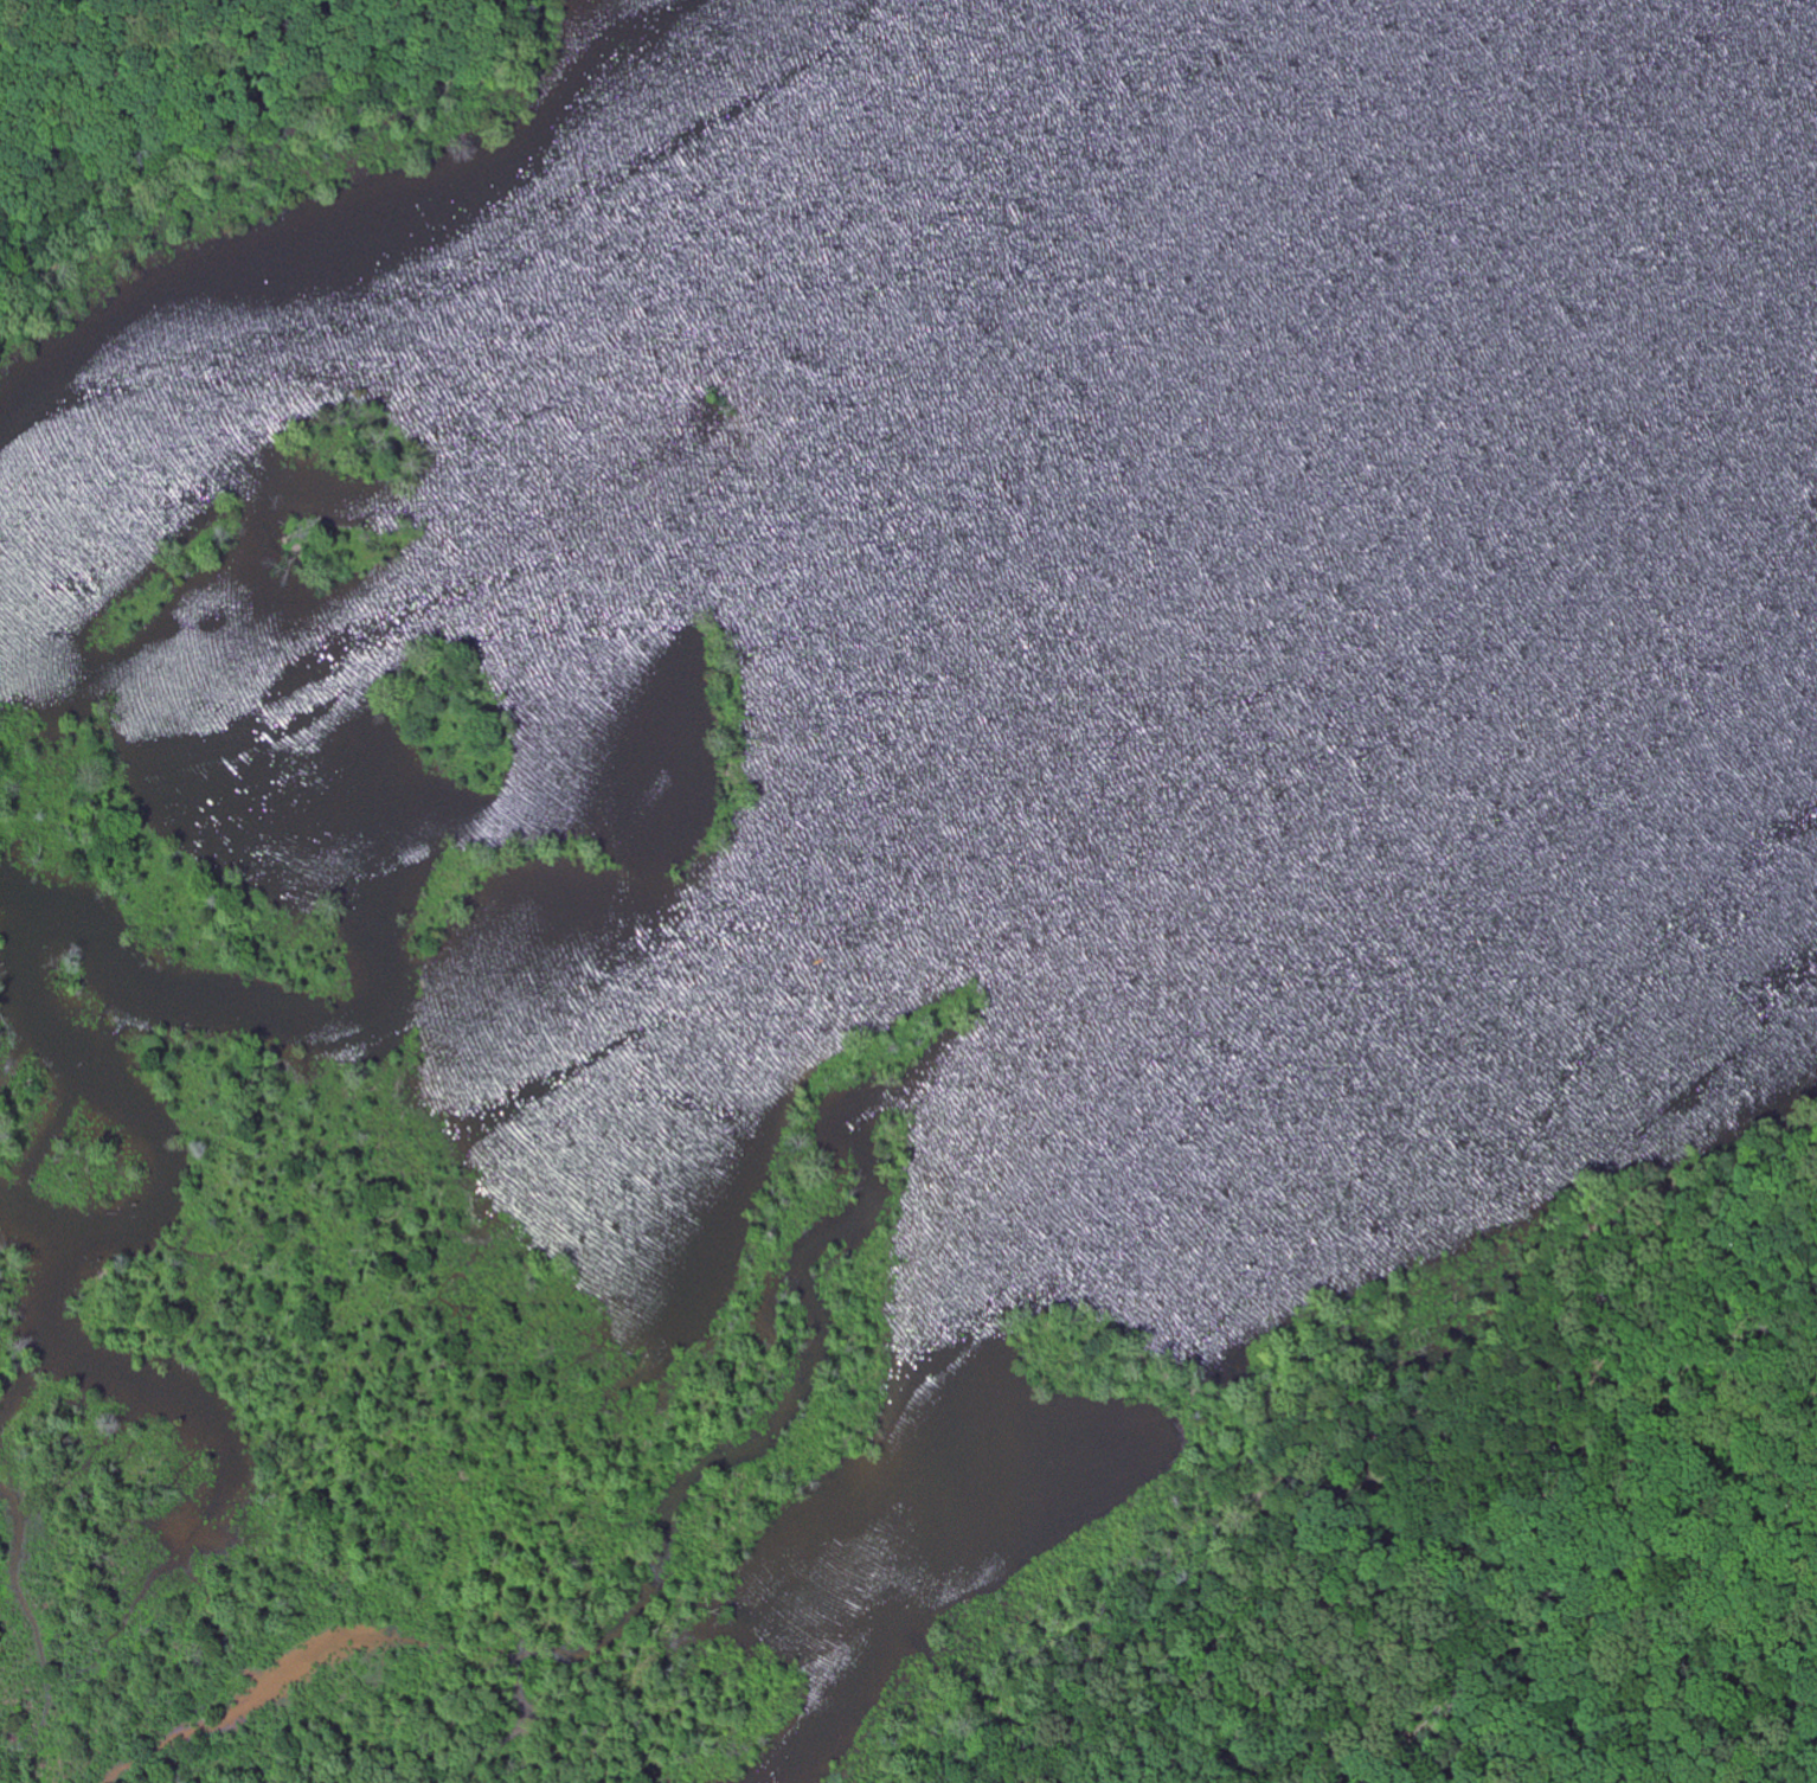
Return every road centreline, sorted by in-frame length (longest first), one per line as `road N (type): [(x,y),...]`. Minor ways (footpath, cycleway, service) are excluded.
road 1 (residential): [(1098,1782),(1202,1585)]

